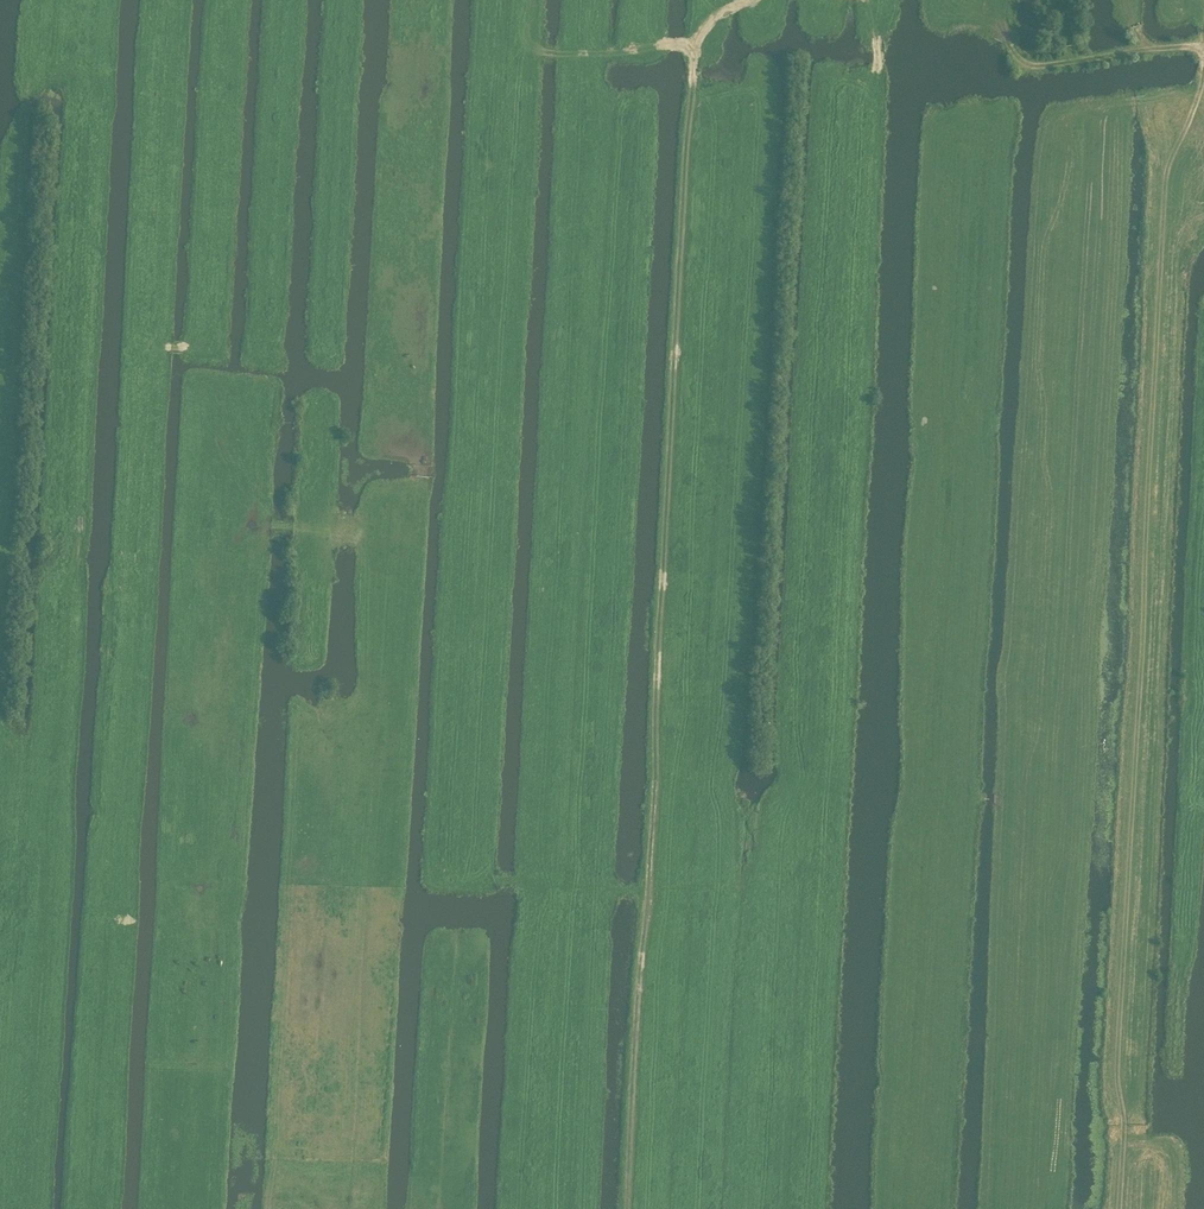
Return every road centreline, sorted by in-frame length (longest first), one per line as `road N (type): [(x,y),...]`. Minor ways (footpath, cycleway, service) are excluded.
road 1 (track): [(963,10),(1005,26),(1023,64),(1203,44)]

